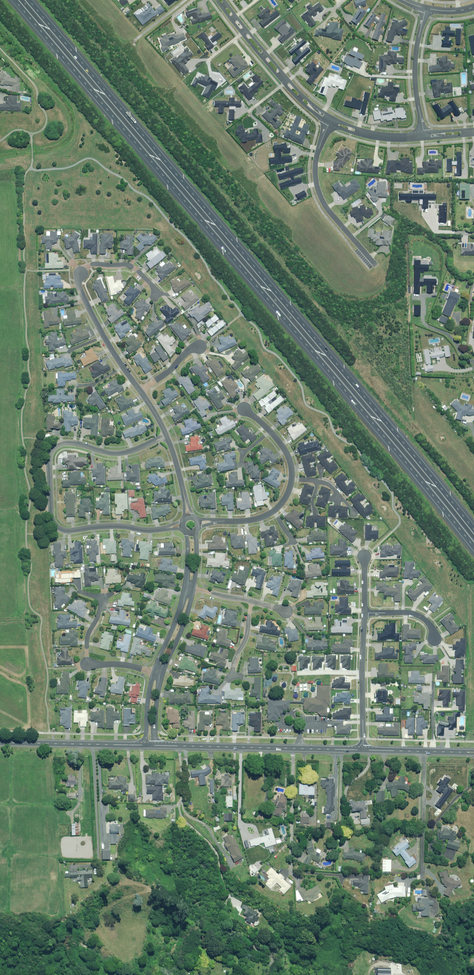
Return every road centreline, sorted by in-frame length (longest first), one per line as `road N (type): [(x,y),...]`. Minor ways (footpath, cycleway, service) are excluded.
road 1 (motorway): [(473,543),(18,0)]
road 2 (motorway): [(33,0),(473,525)]
road 3 (residential): [(183,525),(71,532),(52,519),(52,450),(70,442),(126,453),(166,436)]
road 4 (tertiary): [(364,750),(155,745)]
road 5 (residential): [(330,123),(296,97),(217,0)]
road 6 (residential): [(376,265),(321,199),(317,158),(330,123)]
road 7 (residential): [(154,299),(155,289),(130,265),(87,267),(80,287),(104,336)]
road 8 (residential): [(224,0),(295,87),(333,117)]
road 9 (tertiary): [(146,745),(0,742)]
road 10 (residential): [(364,750),(365,613)]
road 11 (residential): [(102,600),(88,664),(155,672)]
road 12 (residential): [(424,133),(415,65),(426,8)]

